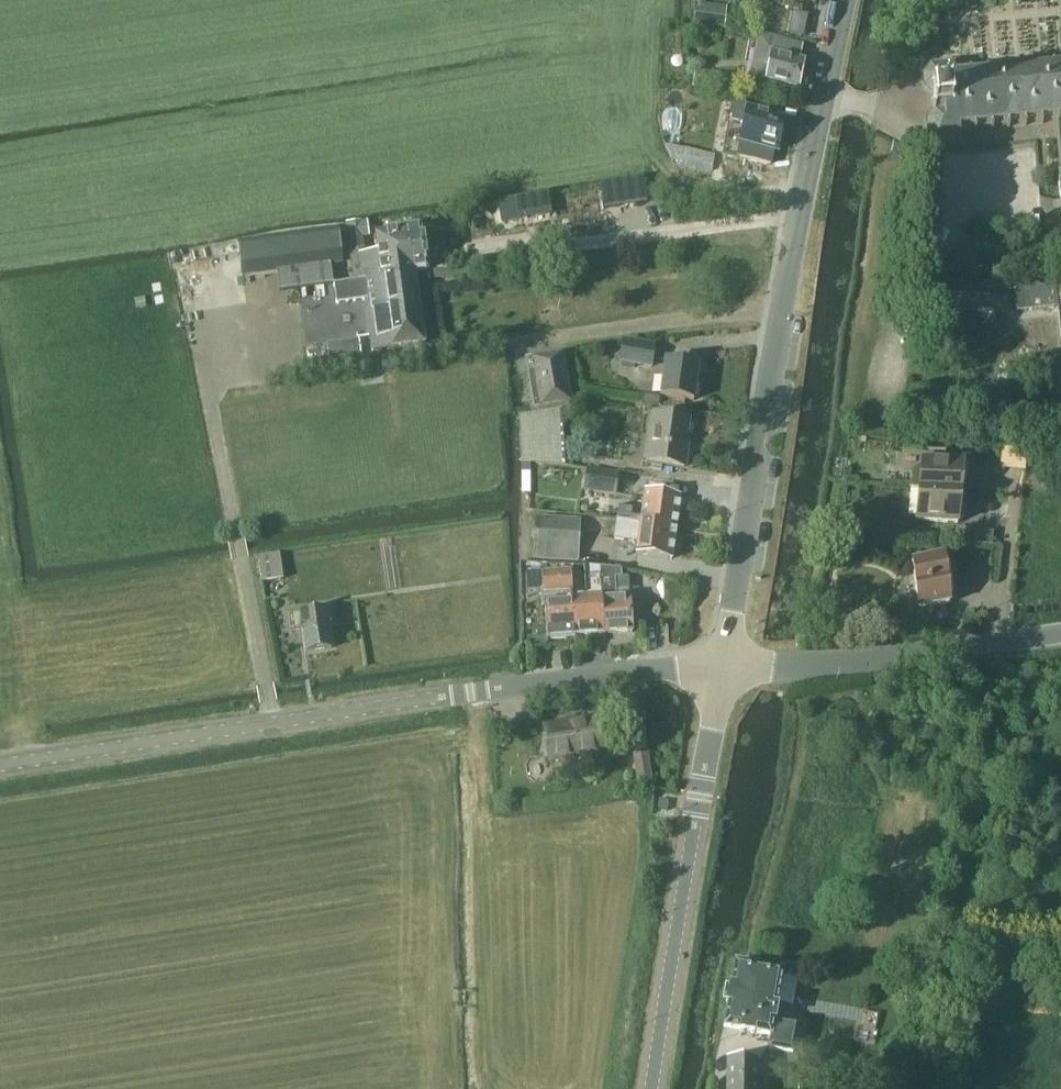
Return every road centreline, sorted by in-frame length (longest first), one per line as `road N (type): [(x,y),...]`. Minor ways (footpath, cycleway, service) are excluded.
road 1 (unclassified): [(722,665),(468,691),(0,764)]
road 2 (tertiary): [(842,0),(722,665)]
road 3 (tertiary): [(654,1088),(722,665)]
road 4 (tertiary): [(722,665),(1060,635)]

